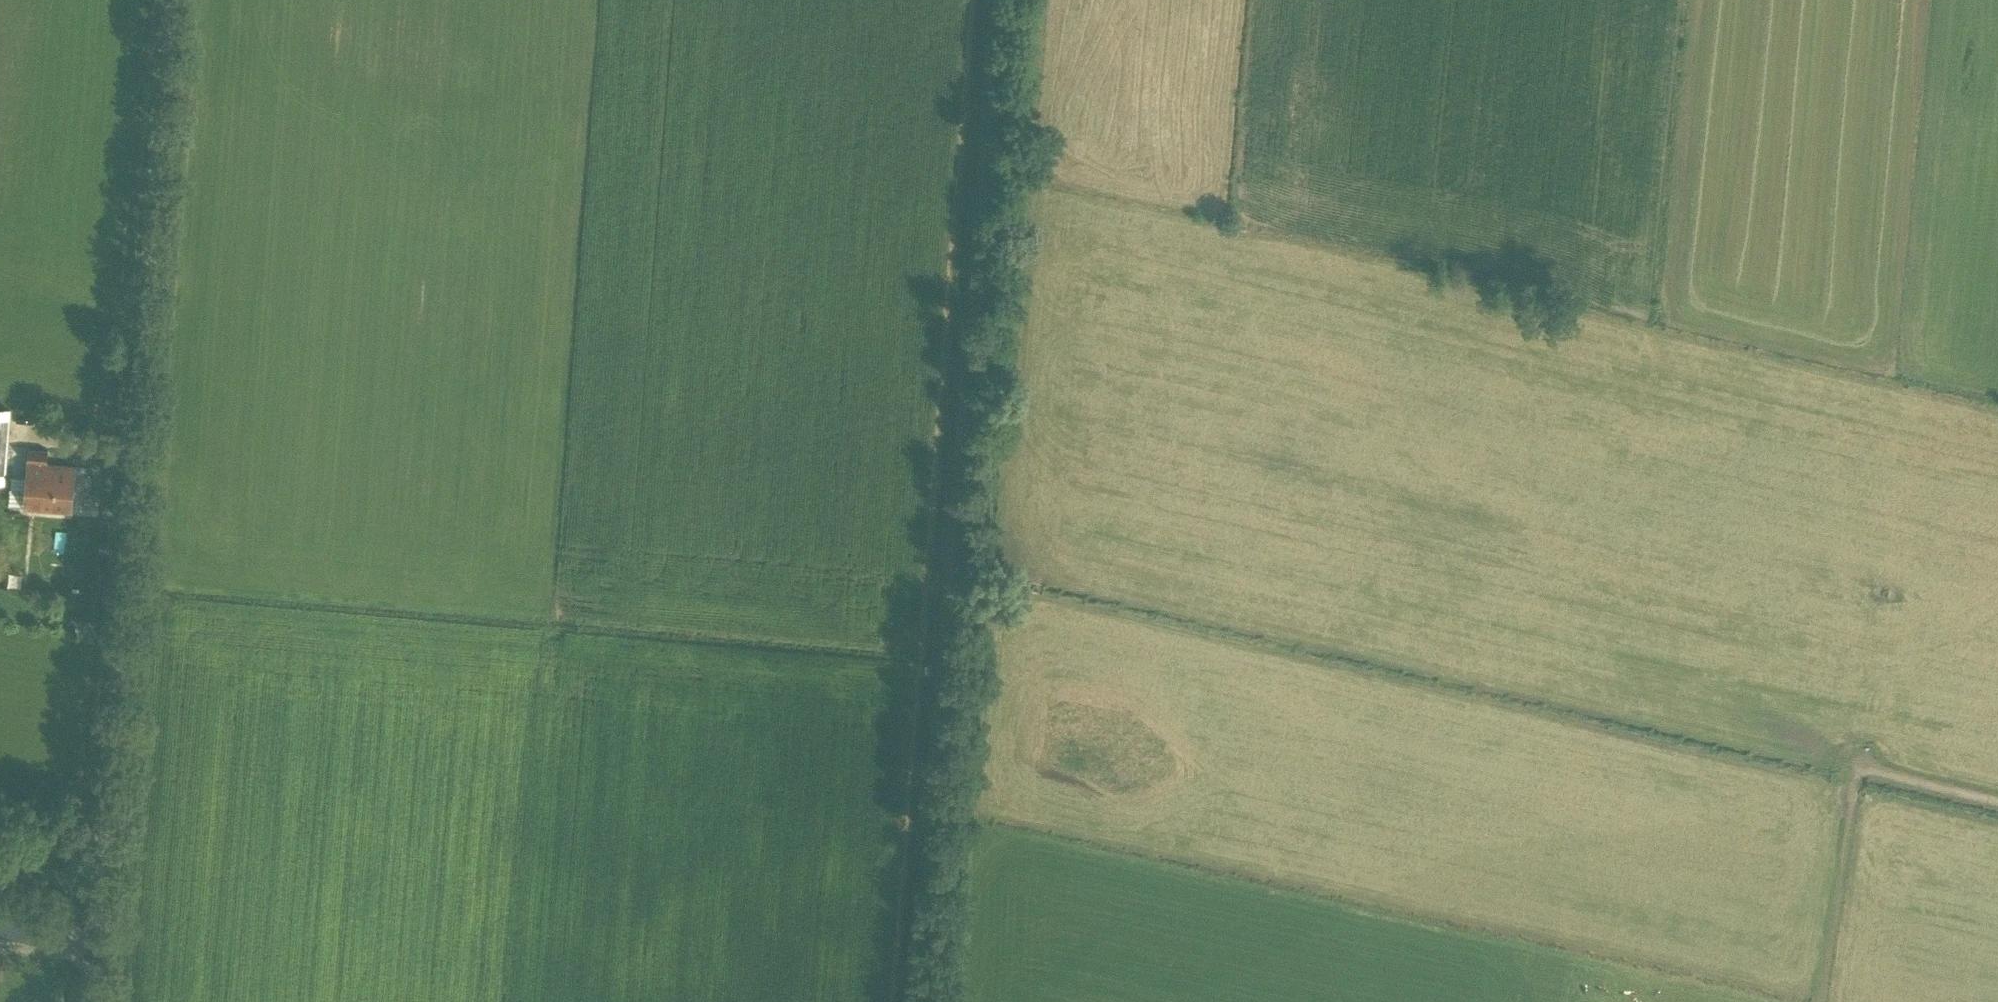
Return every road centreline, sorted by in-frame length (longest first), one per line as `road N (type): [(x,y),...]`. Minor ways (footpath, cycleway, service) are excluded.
road 1 (unclassified): [(93,1001),(173,0)]

